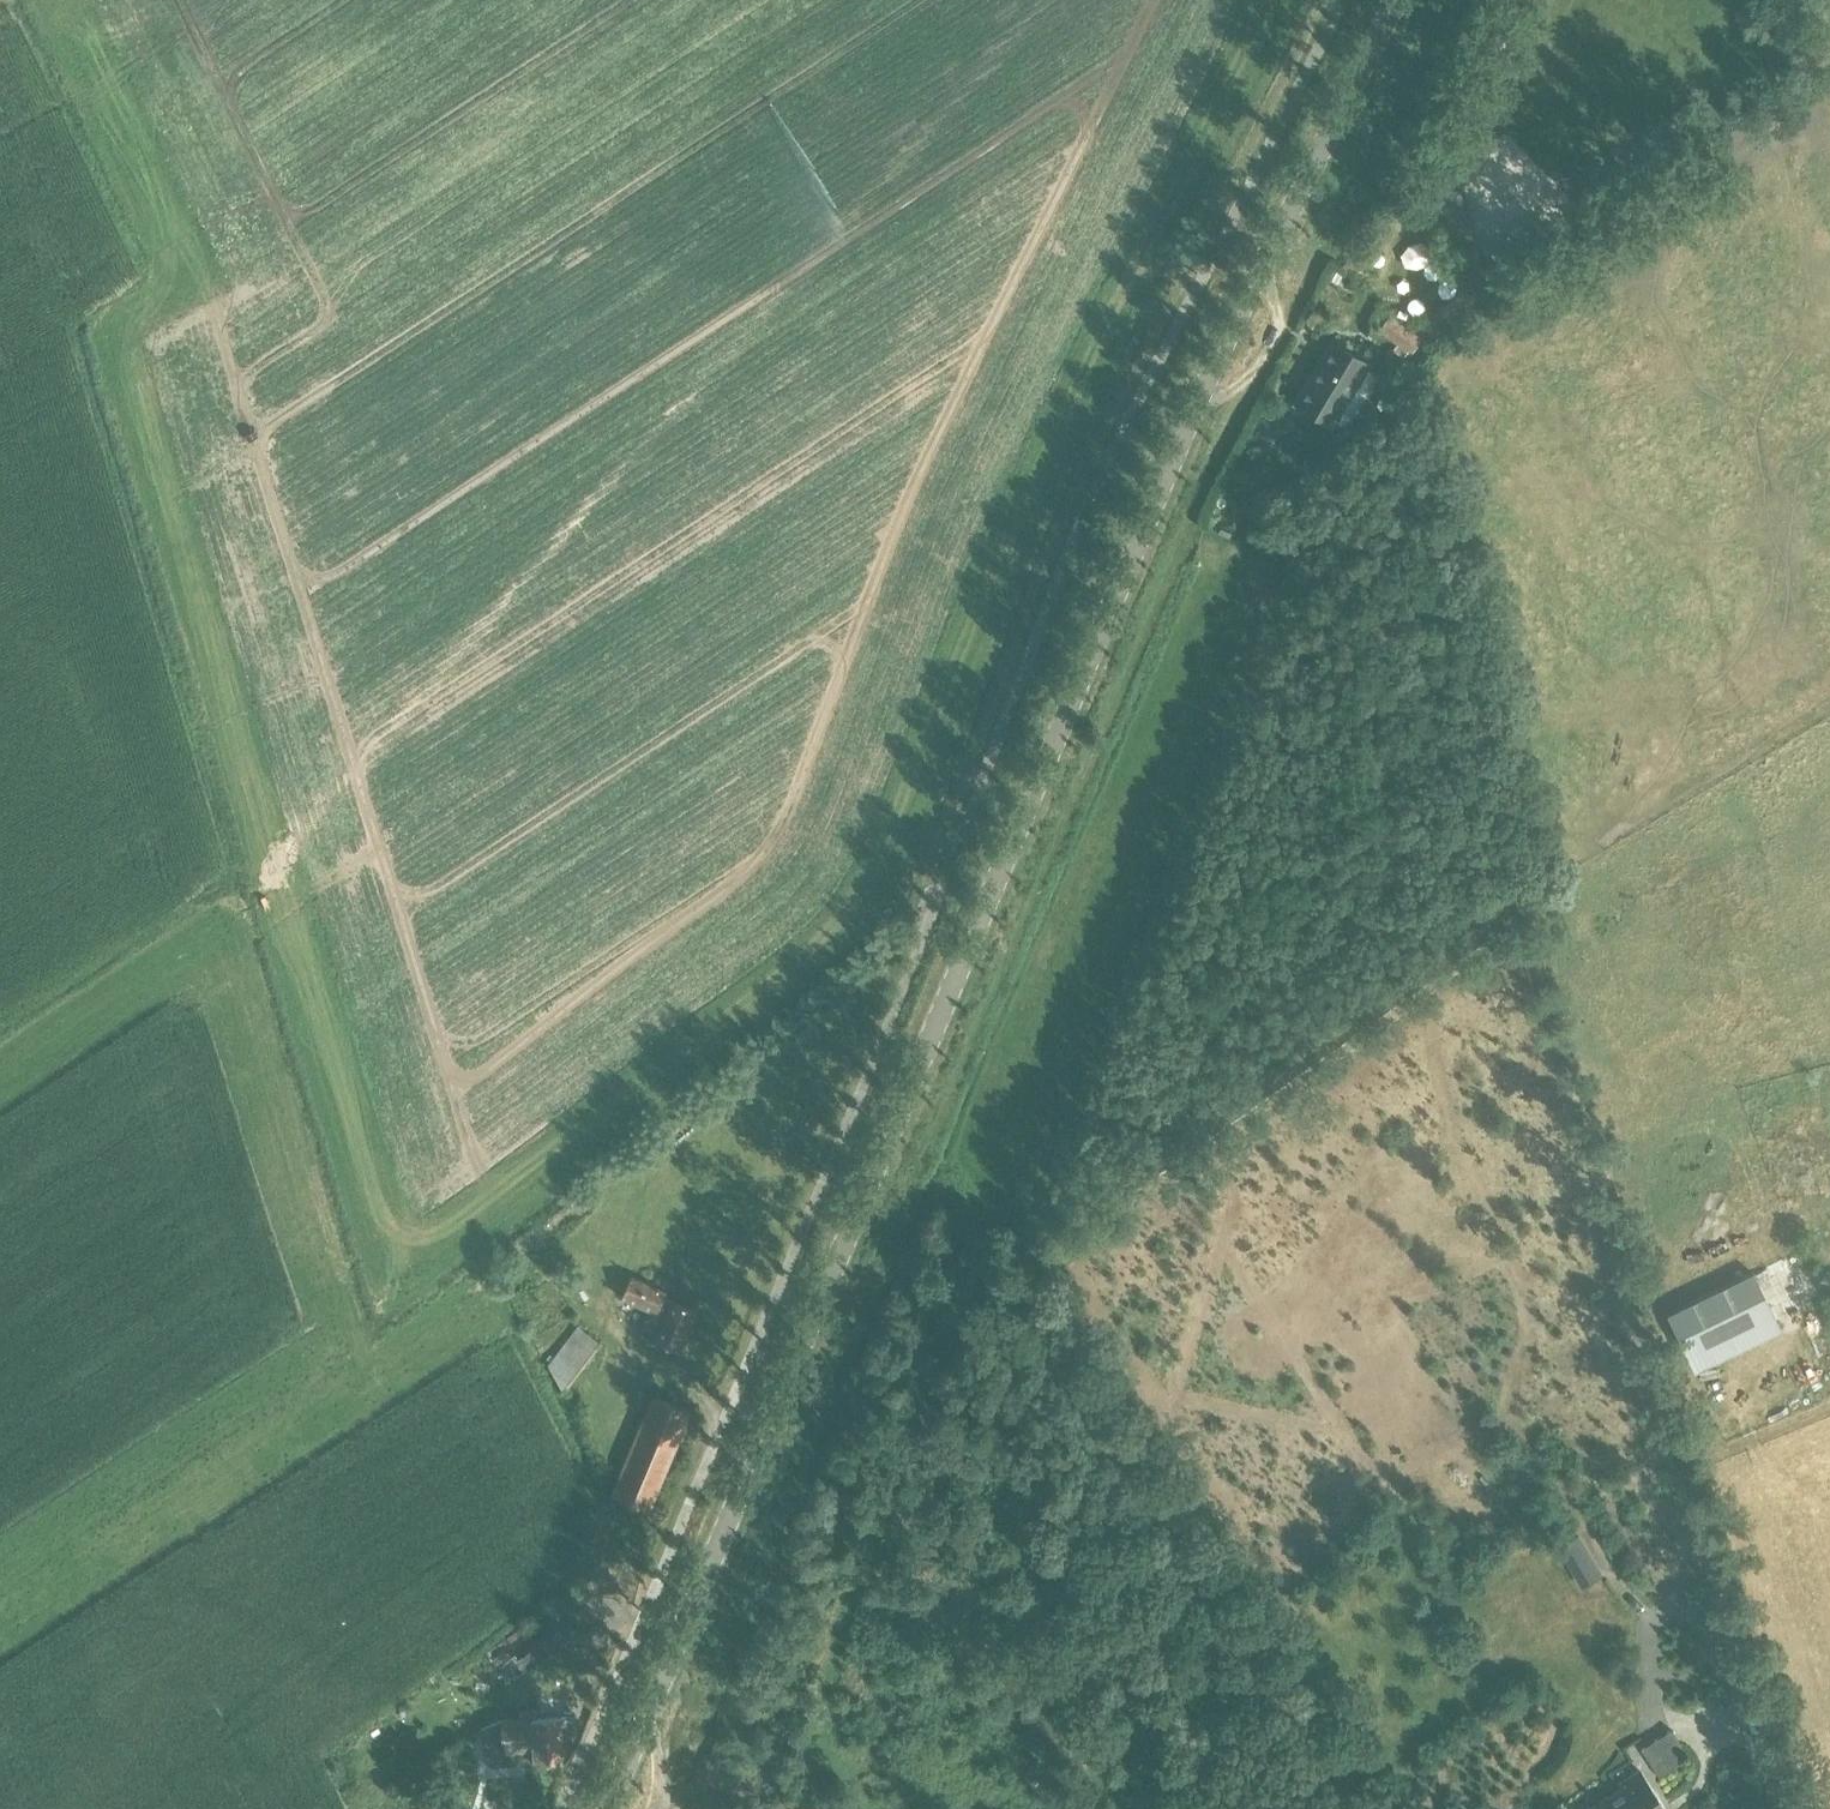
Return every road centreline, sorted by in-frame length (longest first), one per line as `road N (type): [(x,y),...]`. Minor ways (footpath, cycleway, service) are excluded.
road 1 (tertiary): [(609,1808),(895,1154),(1159,486),(1397,0)]
road 2 (residential): [(1336,0),(1116,440),(914,959),(562,1808)]

